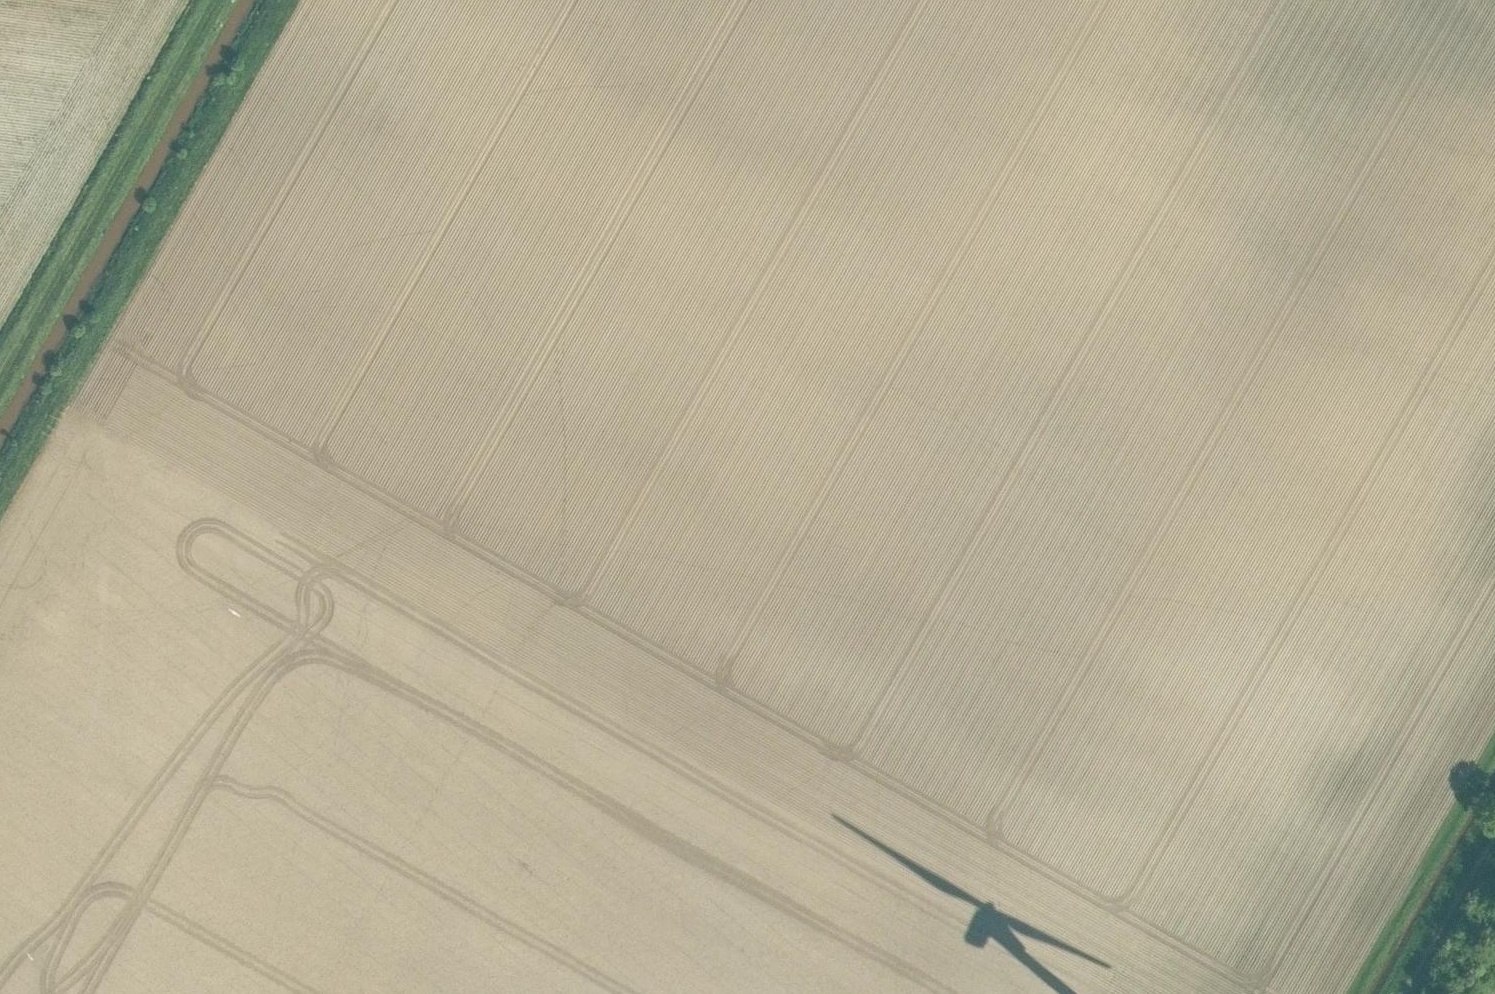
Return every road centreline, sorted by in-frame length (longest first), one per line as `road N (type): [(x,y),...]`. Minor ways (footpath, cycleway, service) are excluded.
road 1 (track): [(213,0),(0,373)]
road 2 (track): [(1414,993),(1494,852)]

